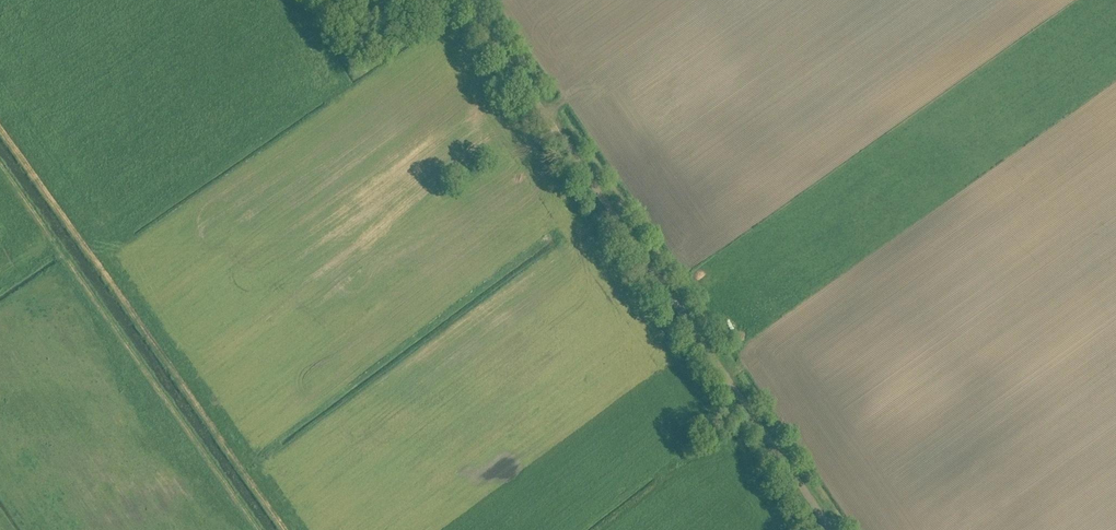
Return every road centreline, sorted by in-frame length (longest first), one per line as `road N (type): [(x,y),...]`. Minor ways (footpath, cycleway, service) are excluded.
road 1 (unclassified): [(831,529),(465,0)]
road 2 (track): [(257,529),(0,168)]

